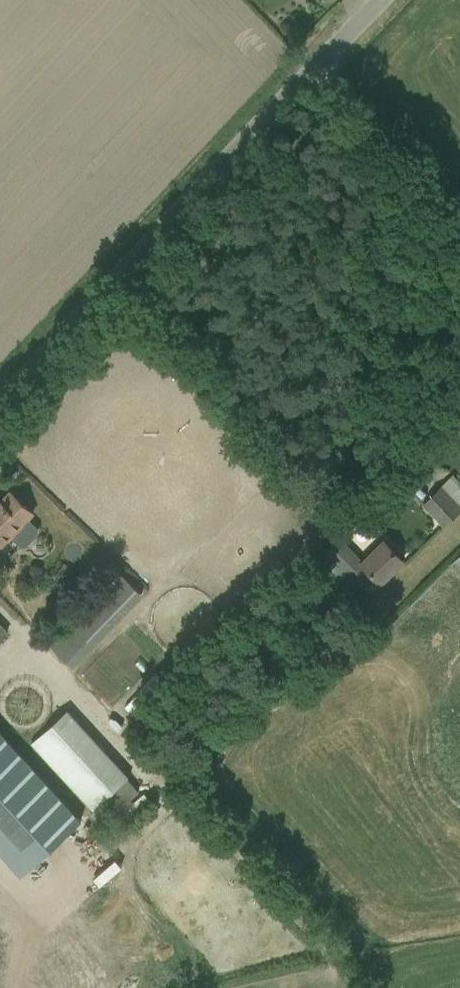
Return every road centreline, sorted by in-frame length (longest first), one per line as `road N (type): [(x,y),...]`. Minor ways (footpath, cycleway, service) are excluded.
road 1 (unclassified): [(0,404),(326,56)]
road 2 (unclassified): [(459,214),(326,56)]

